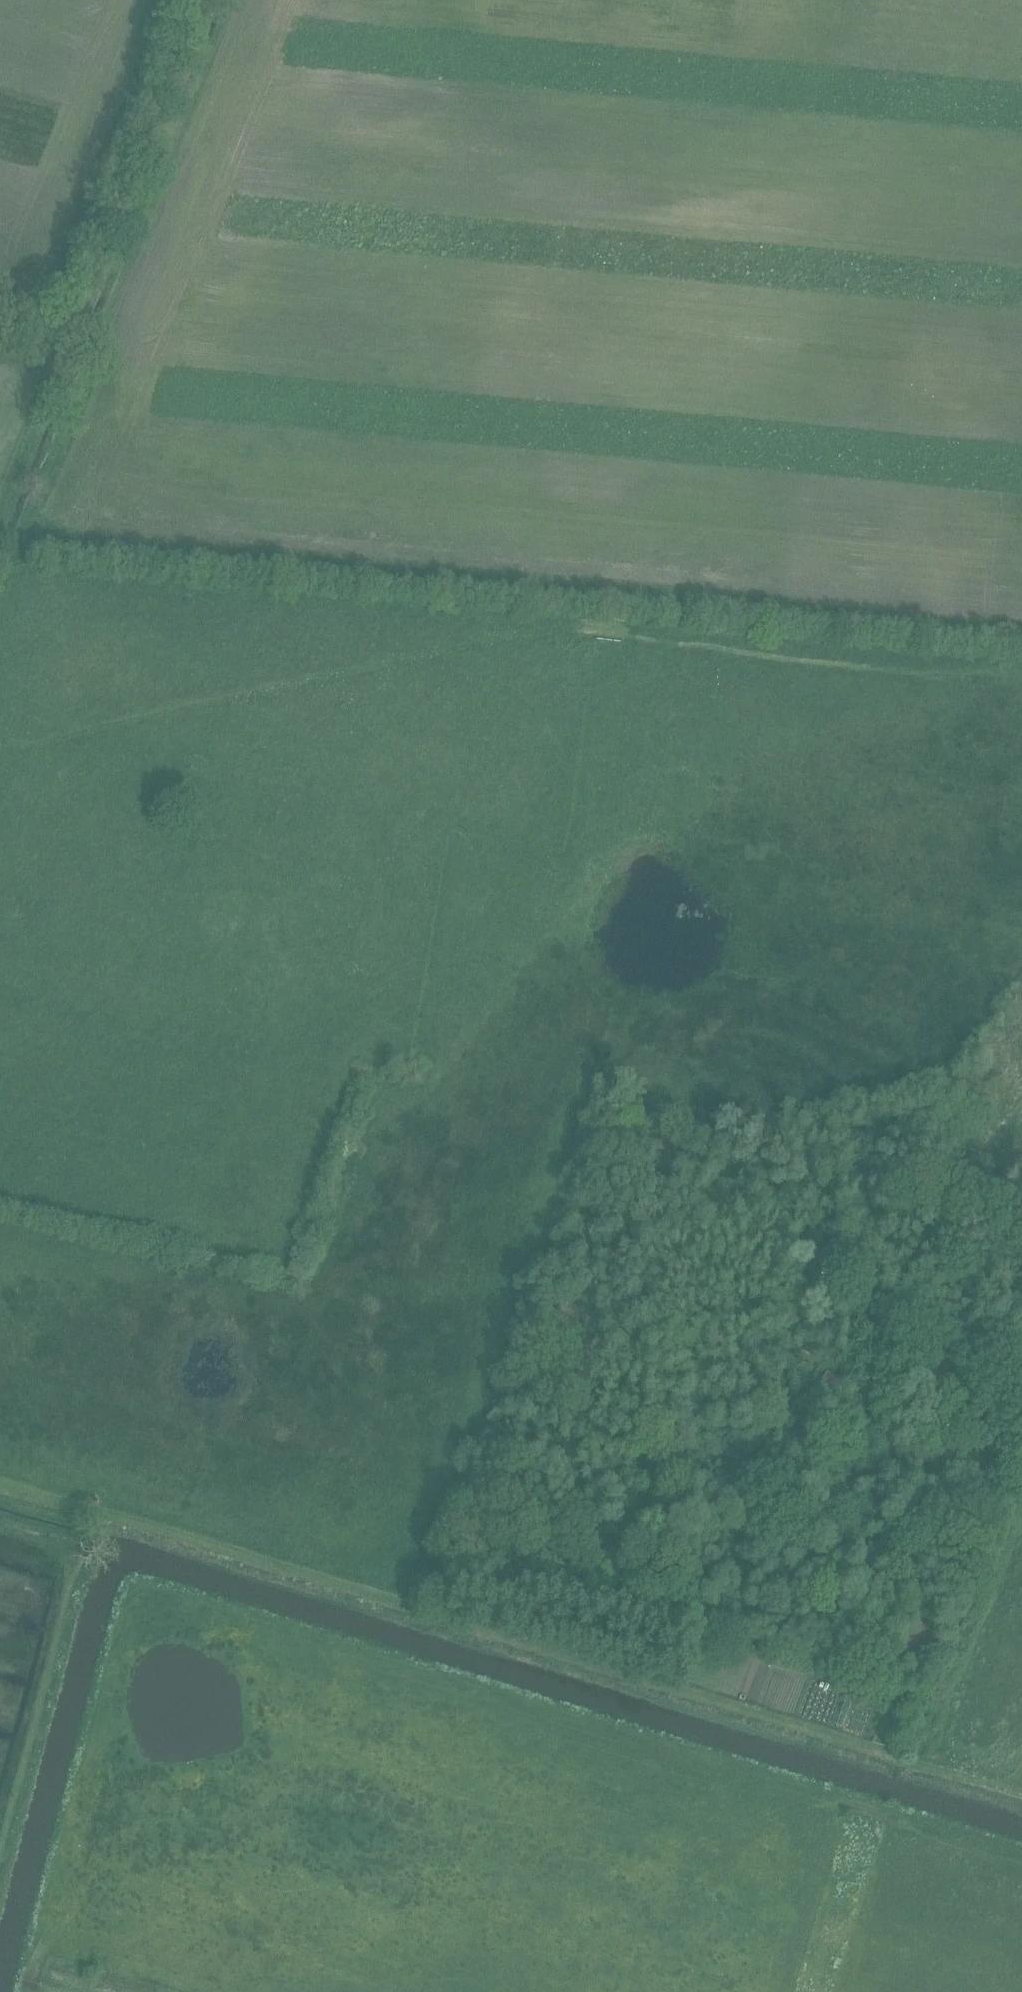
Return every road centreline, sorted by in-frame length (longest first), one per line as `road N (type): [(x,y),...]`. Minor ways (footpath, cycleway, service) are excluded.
road 1 (track): [(0,1827),(78,1532)]

